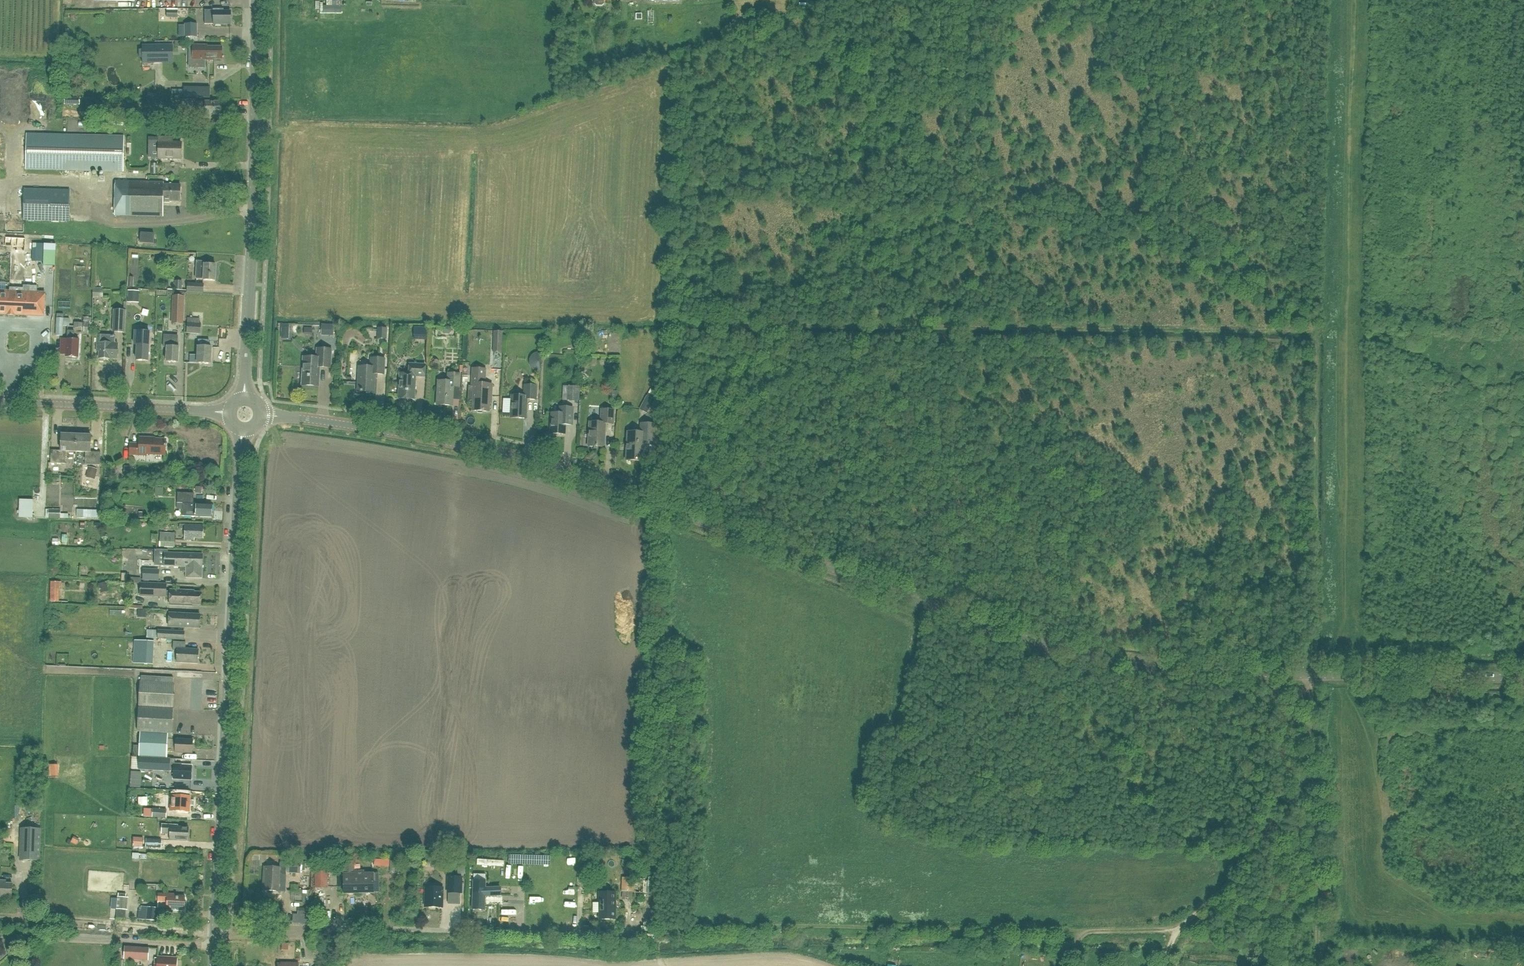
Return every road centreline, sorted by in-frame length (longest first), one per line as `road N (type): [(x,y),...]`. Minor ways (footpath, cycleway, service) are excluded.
road 1 (tertiary): [(1523,678),(1227,673),(1087,656),(533,462),(260,415)]
road 2 (track): [(1523,928),(1464,925),(1414,900),(1382,863),(1381,796),(1363,724),(1344,695),(1356,0)]
road 3 (tertiary): [(214,937),(242,430)]
road 4 (tertiary): [(244,400),(256,0)]
road 5 (track): [(1310,674),(1307,782),(1222,885),(1173,931),(1087,940)]
road 6 (unclassified): [(572,935),(296,928),(286,937),(214,937)]
road 7 (tertiary): [(230,413),(0,402)]
road 8 (track): [(214,937),(202,946),(0,936)]
road 9 (track): [(214,937),(0,915)]
road 10 (track): [(1307,782),(1320,859),(1319,965)]

